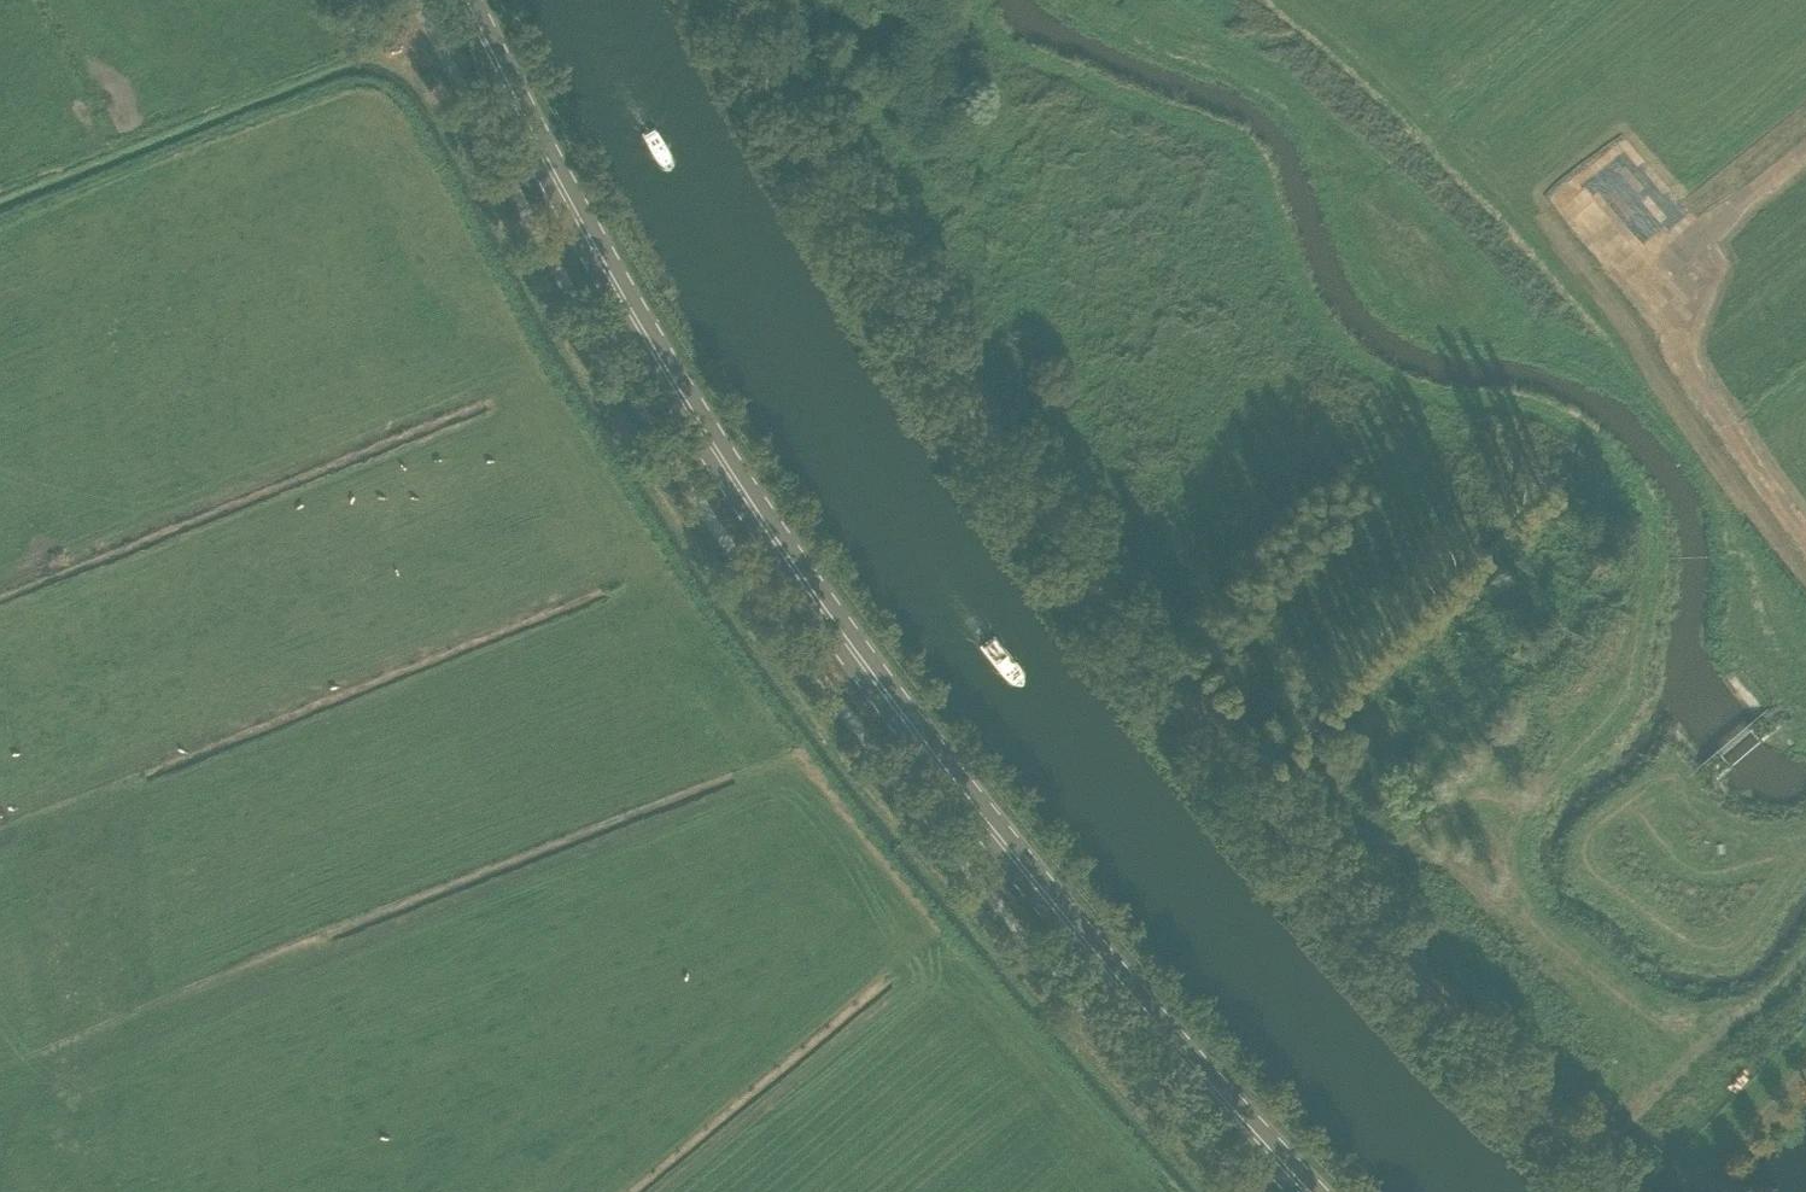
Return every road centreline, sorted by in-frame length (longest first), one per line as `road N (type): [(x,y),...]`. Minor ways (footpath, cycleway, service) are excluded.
road 1 (track): [(1613,1191),(1211,758),(961,423),(721,0)]
road 2 (primary): [(1310,1191),(924,746),(721,466),(461,0)]

